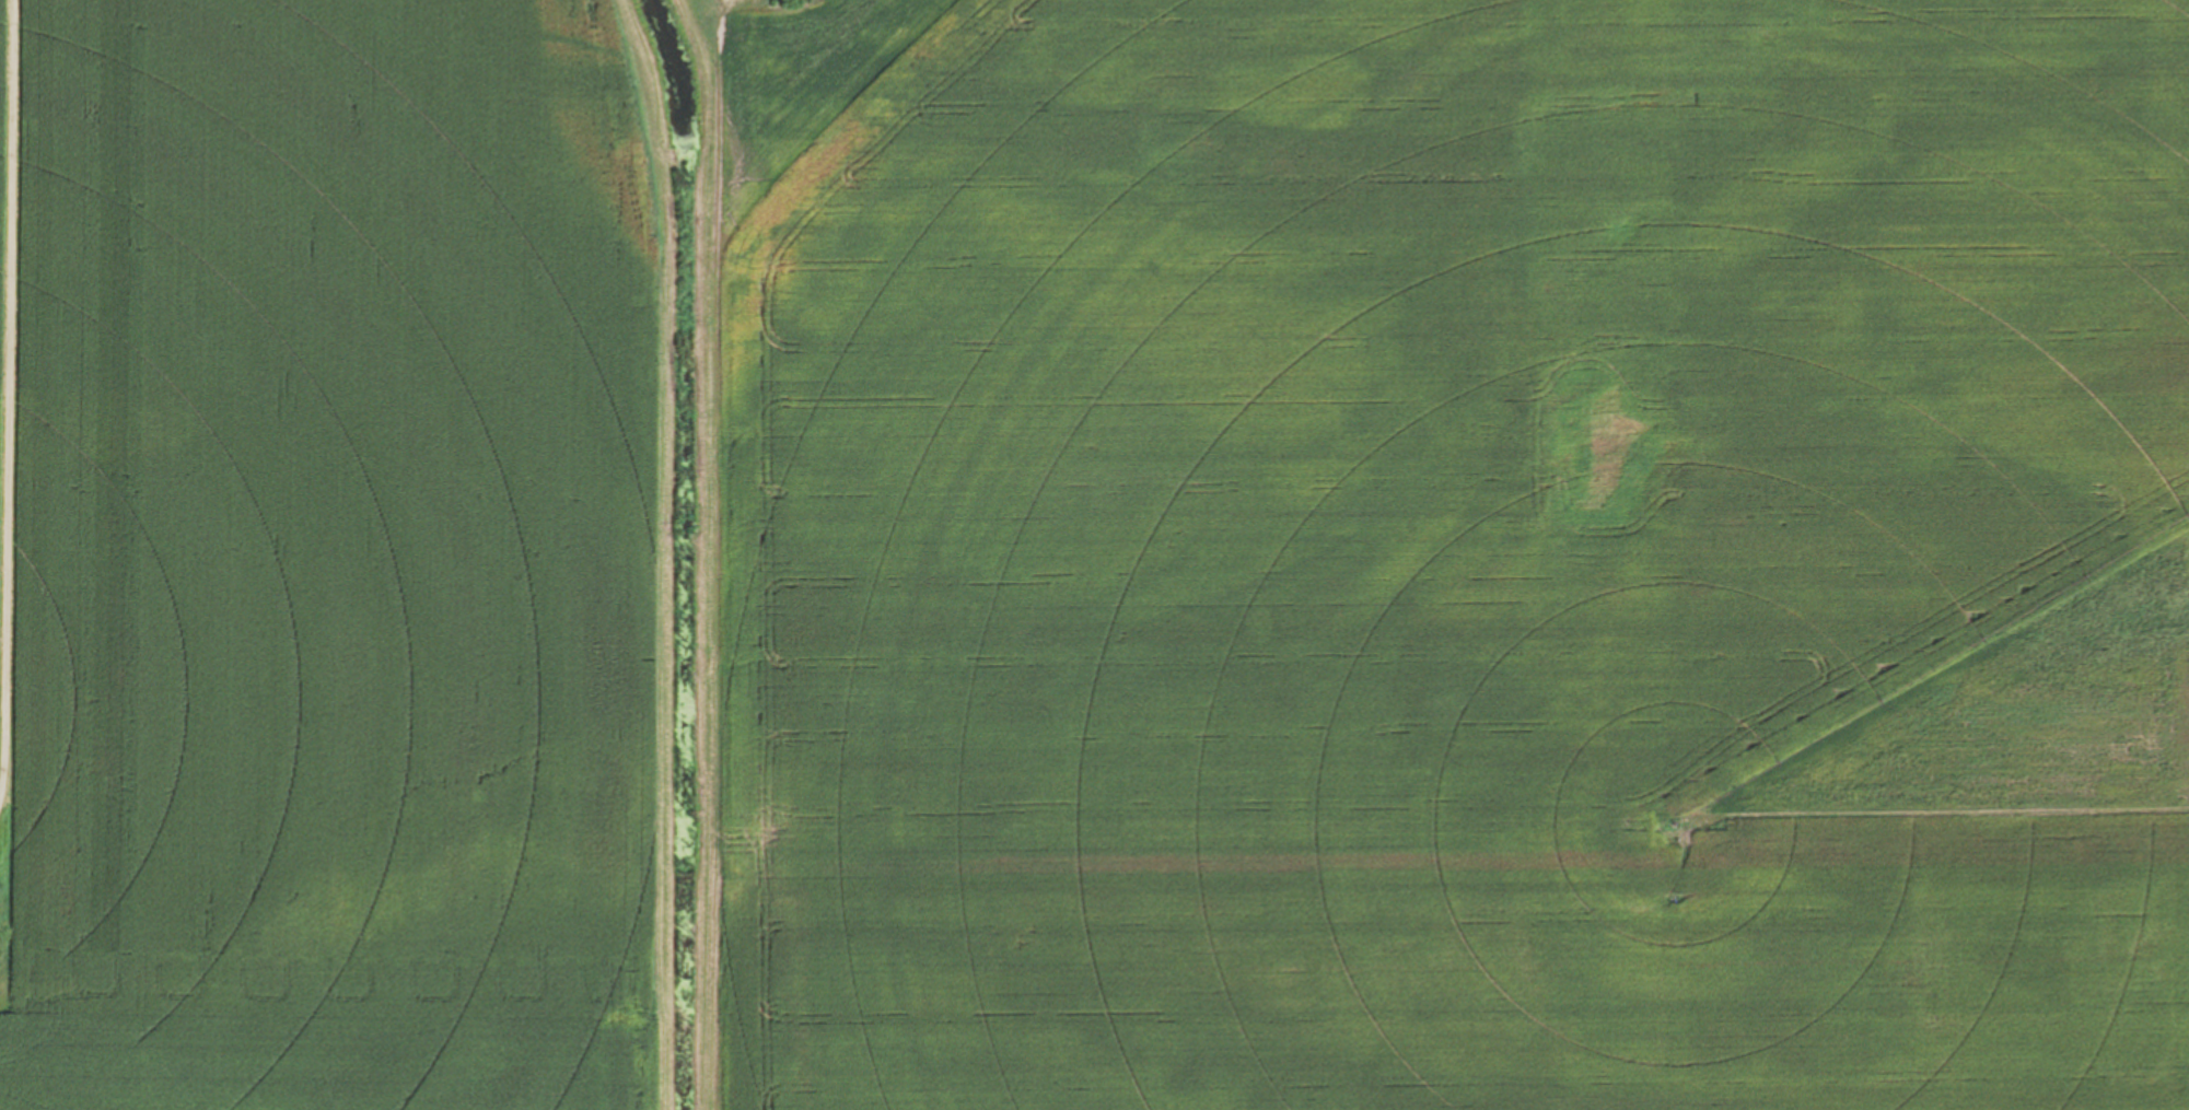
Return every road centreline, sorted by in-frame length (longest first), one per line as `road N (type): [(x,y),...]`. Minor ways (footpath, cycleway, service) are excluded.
road 1 (residential): [(17,0),(7,868)]

